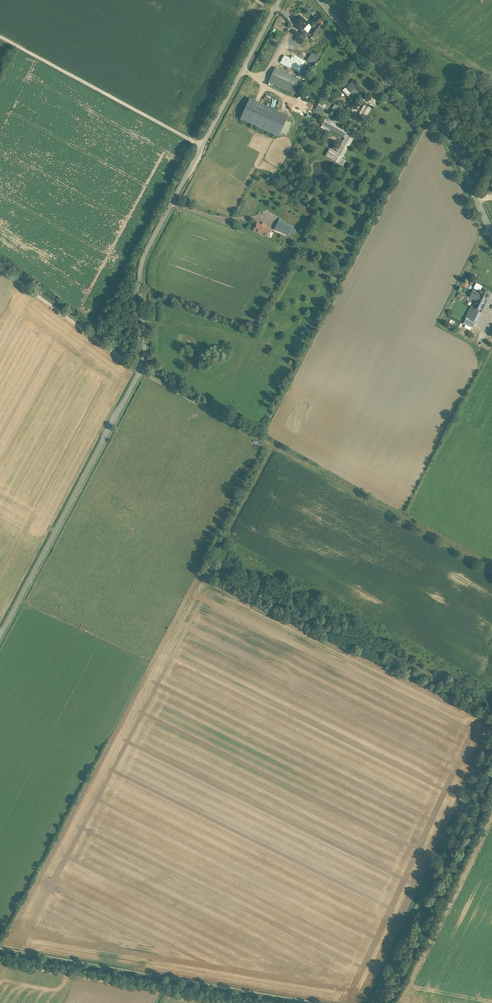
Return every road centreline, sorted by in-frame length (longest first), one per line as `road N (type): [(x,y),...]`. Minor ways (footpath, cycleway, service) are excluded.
road 1 (track): [(173,201),(142,262),(141,368),(0,634)]
road 2 (track): [(318,1002),(0,948)]
road 3 (secondary): [(491,234),(439,119),(321,0)]
road 4 (track): [(374,1002),(491,748)]
road 5 (track): [(229,1002),(0,962)]
road 6 (residential): [(279,0),(173,201)]
road 7 (track): [(491,320),(471,344),(445,333),(441,320),(490,230)]
road 8 (track): [(0,269),(140,371)]

